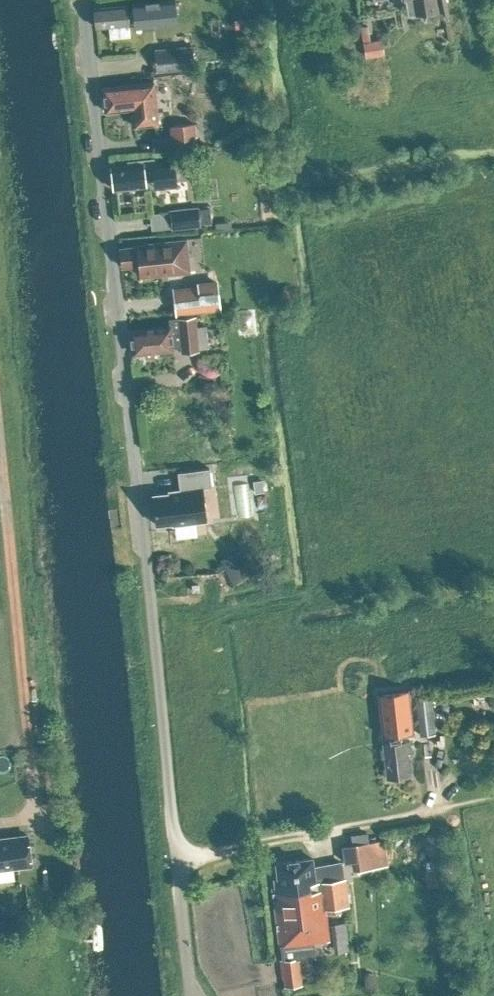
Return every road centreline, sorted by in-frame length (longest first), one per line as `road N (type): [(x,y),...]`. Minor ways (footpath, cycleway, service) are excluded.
road 1 (residential): [(177,857),(85,0)]
road 2 (track): [(33,803),(0,482)]
road 3 (unclassified): [(177,857),(425,812)]
road 4 (residential): [(191,995),(177,857)]

